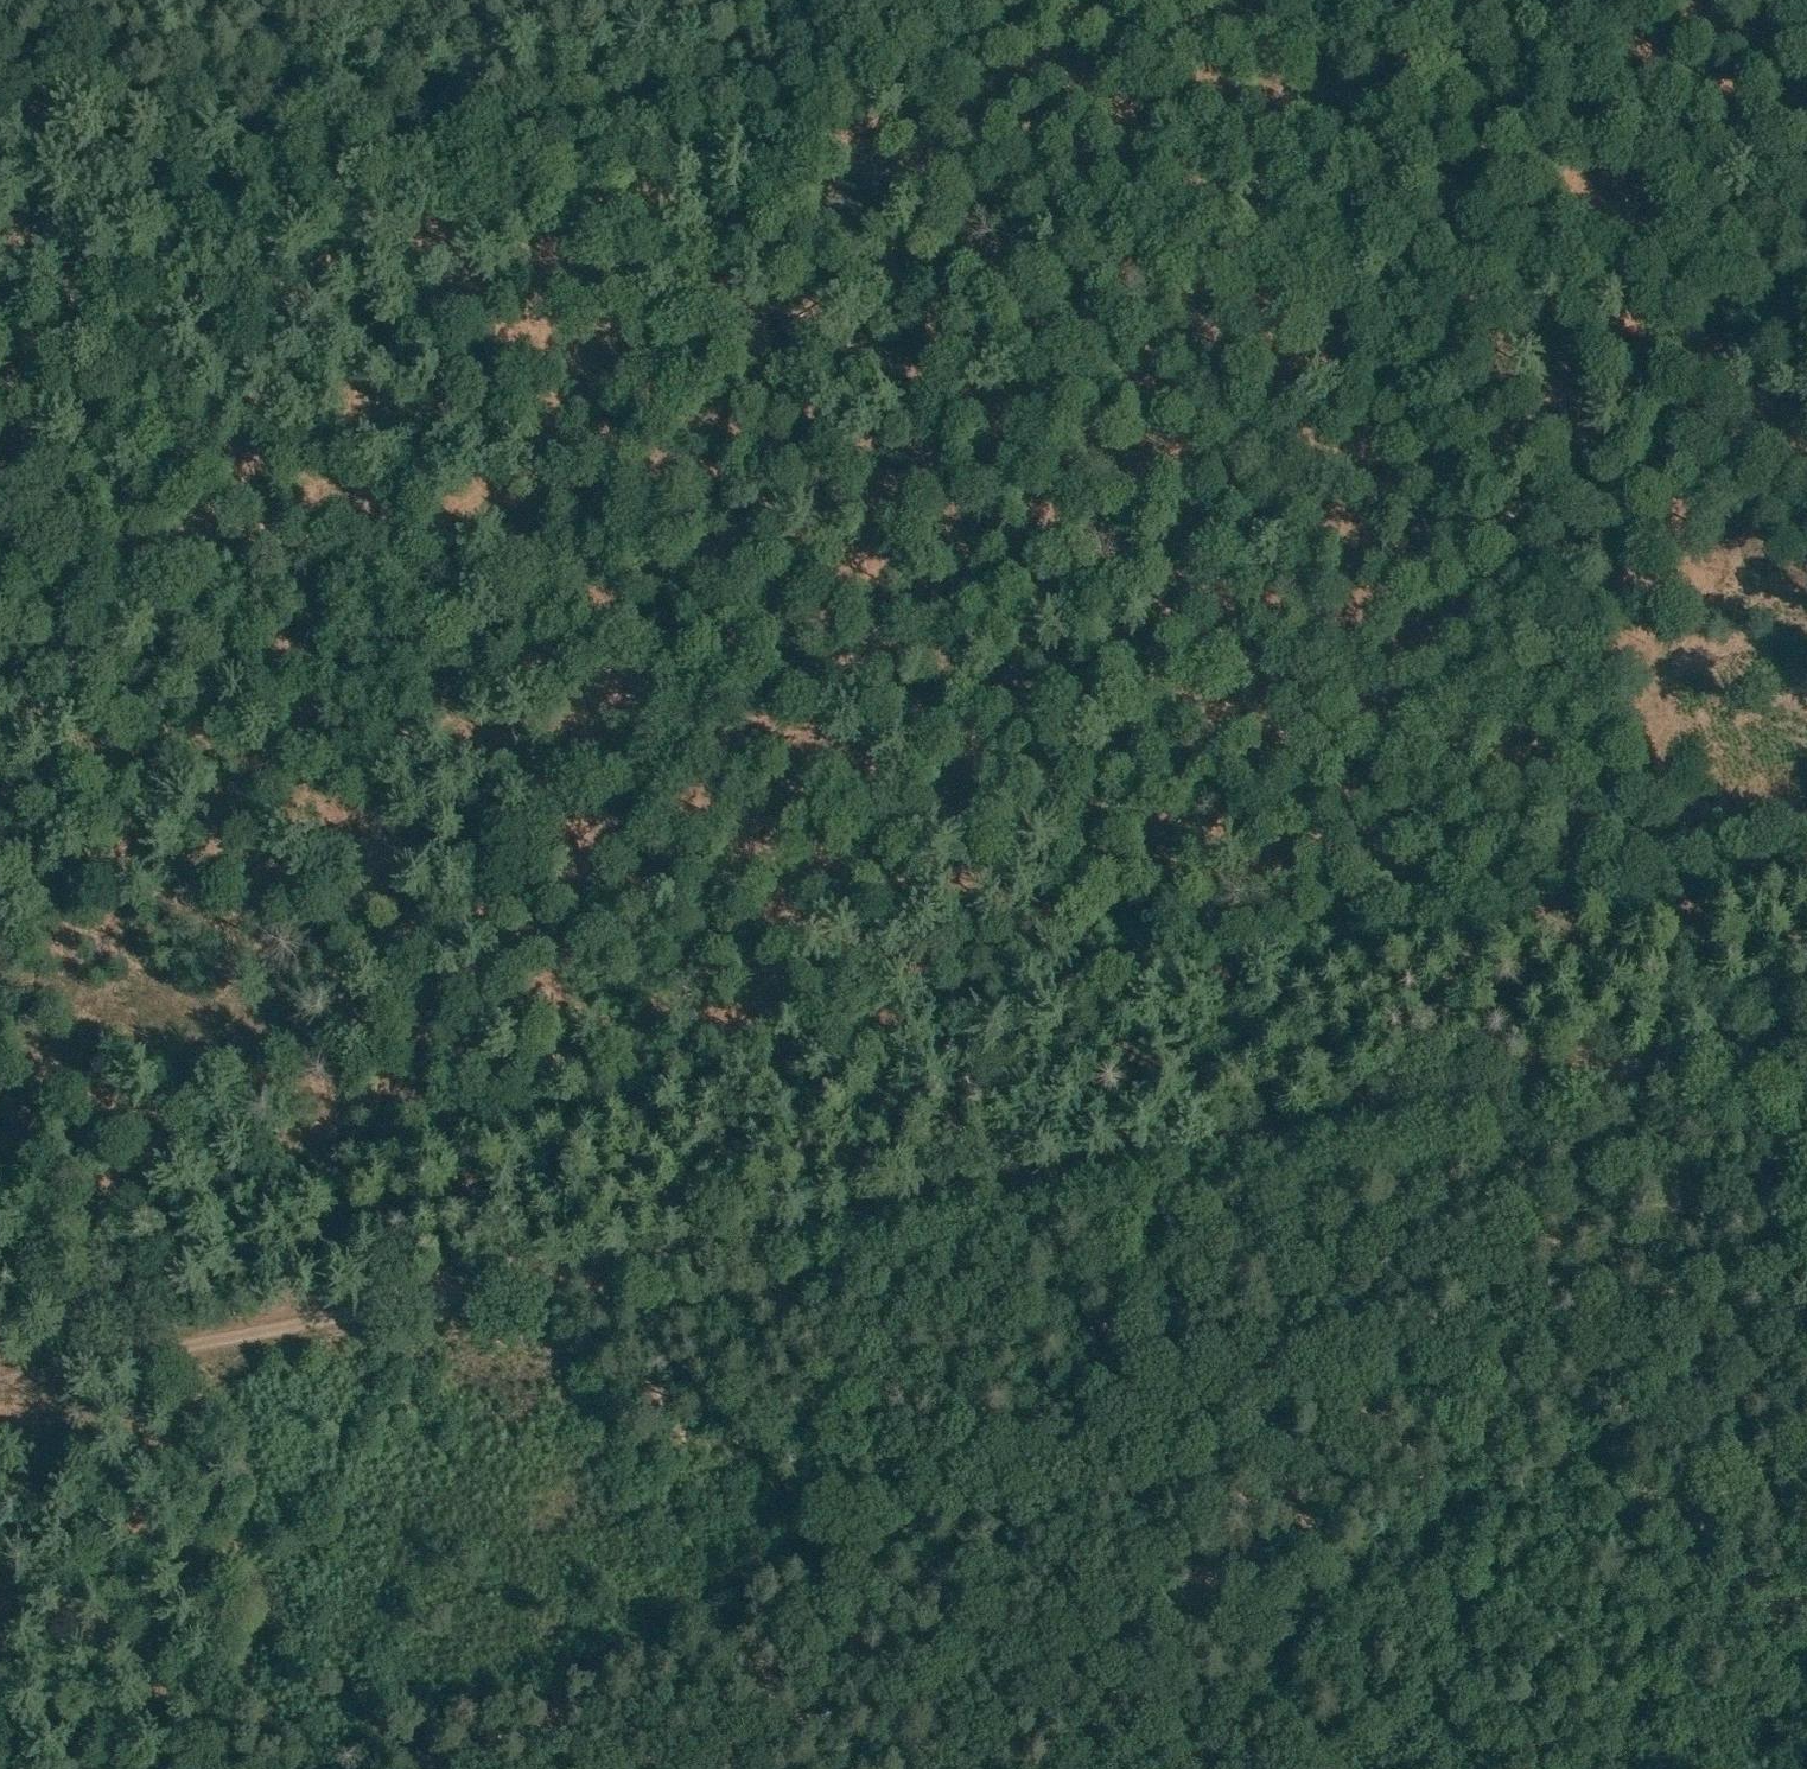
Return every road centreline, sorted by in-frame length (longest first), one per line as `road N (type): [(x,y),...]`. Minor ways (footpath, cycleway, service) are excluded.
road 1 (track): [(0,1386),(1712,1050)]
road 2 (track): [(1299,0),(1712,1050)]
road 3 (track): [(0,95),(286,127),(476,126),(664,104),(1006,0)]
road 4 (track): [(1712,1050),(1806,1195)]

